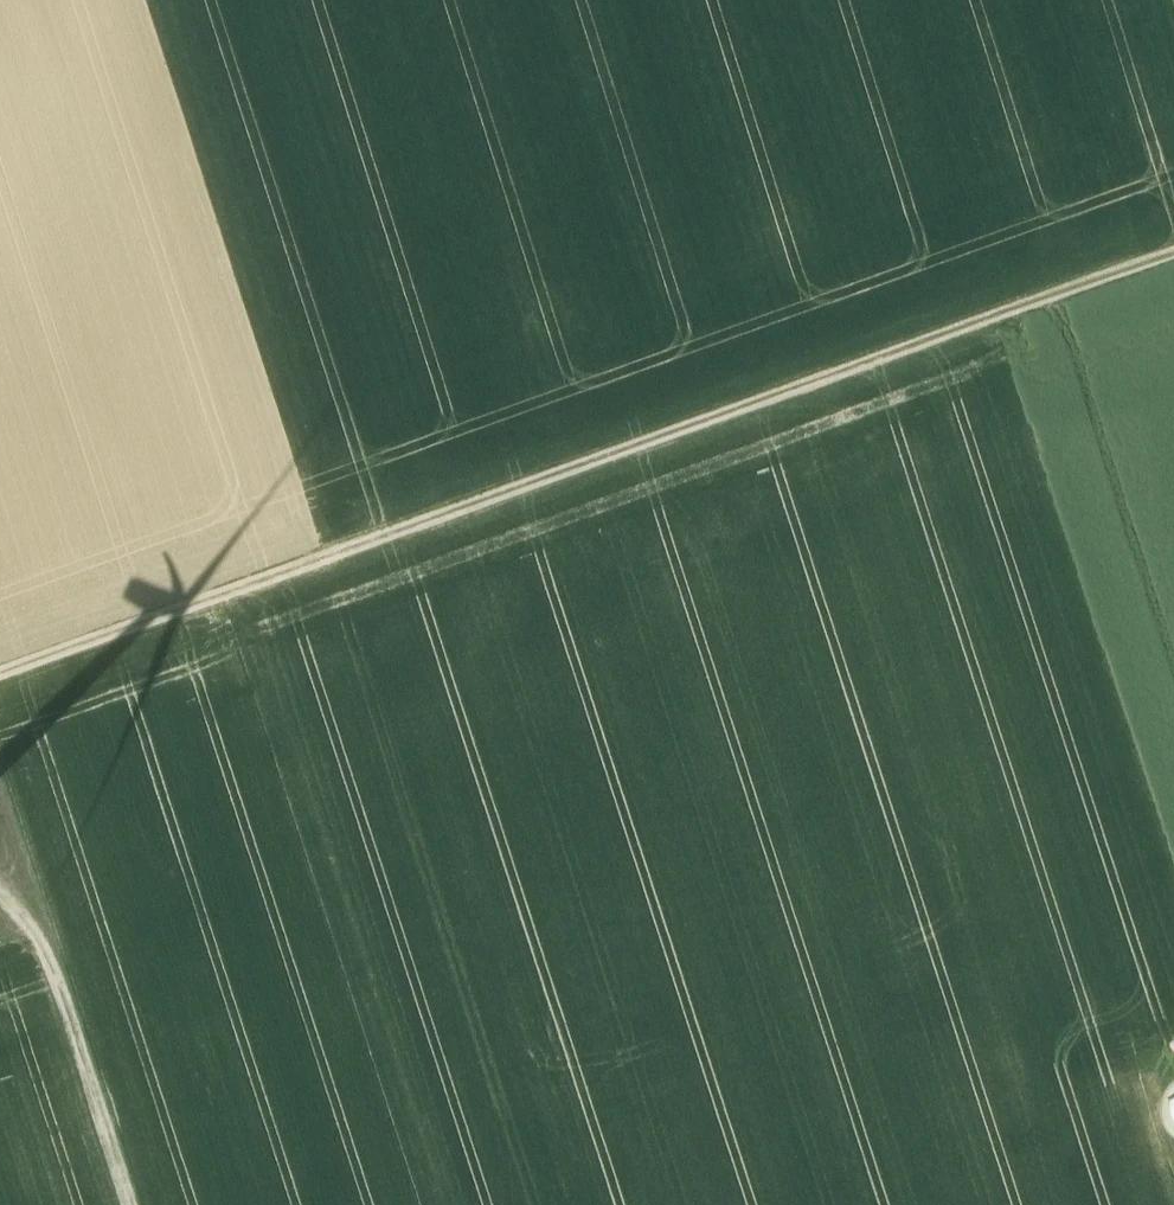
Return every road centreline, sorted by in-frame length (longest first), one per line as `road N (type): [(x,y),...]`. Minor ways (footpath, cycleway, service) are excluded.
road 1 (track): [(1173,255),(0,673)]
road 2 (track): [(129,1204),(37,935),(0,899)]

